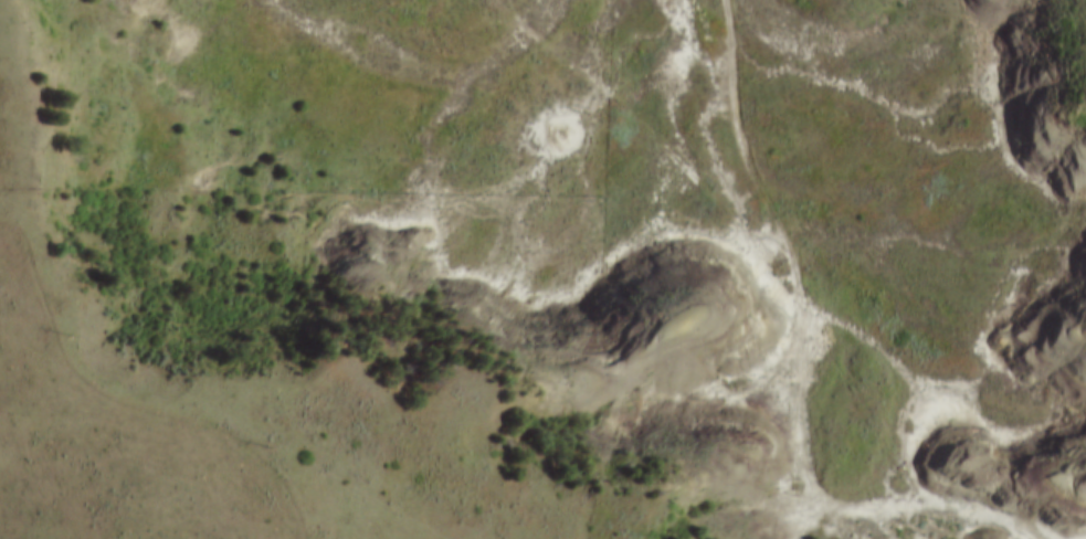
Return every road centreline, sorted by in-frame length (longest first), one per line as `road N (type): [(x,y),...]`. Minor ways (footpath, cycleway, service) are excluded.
road 1 (track): [(1023,538),(947,506),(834,504),(821,495),(791,239),(761,190),(744,138),(725,0)]

